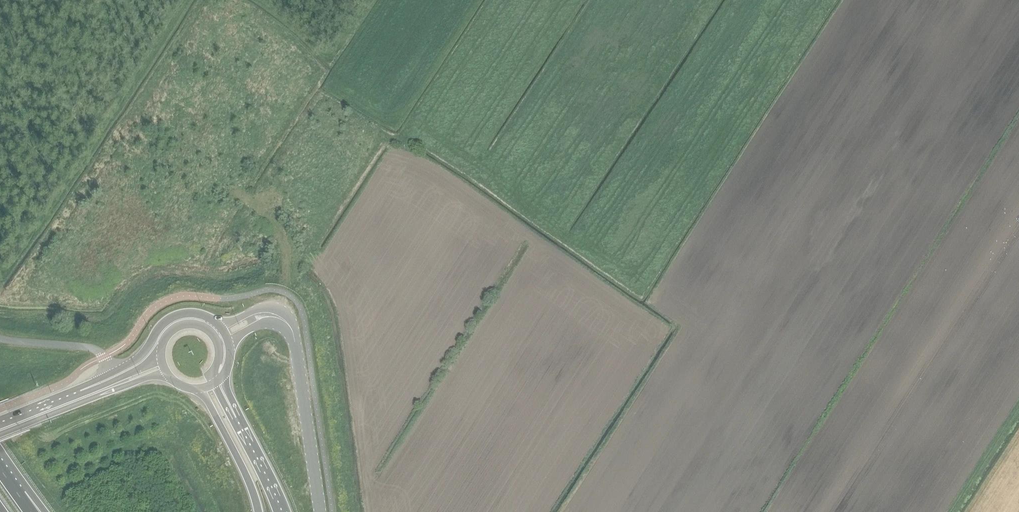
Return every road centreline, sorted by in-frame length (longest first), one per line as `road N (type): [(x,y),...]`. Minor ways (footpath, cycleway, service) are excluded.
road 1 (unclassified): [(320,511),(292,330)]
road 2 (trunk): [(220,326),(199,314),(176,316),(136,361),(83,393)]
road 3 (trunk): [(198,388),(261,511)]

